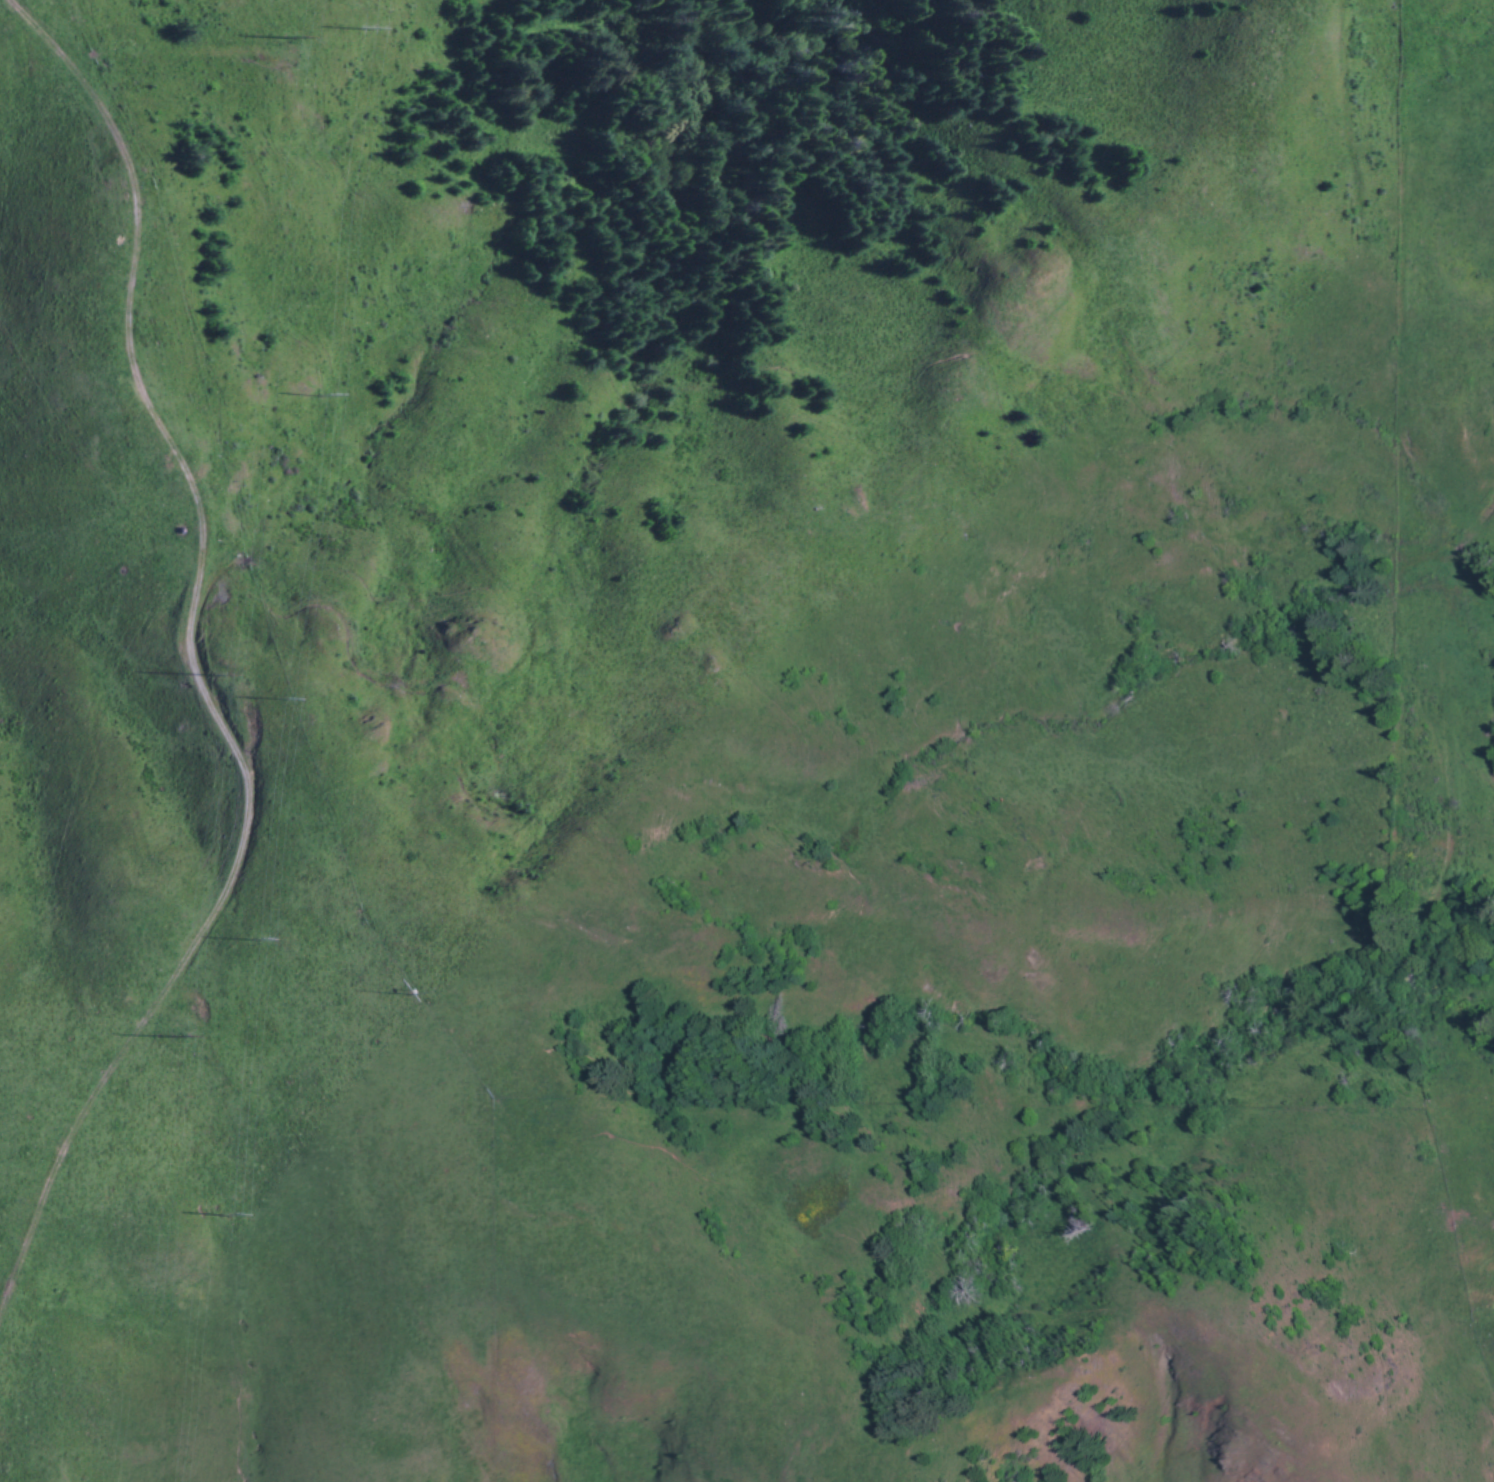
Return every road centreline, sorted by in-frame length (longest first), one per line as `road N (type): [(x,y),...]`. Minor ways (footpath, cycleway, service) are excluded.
road 1 (track): [(166,0),(124,124),(140,242),(219,422),(199,533),(0,968)]

